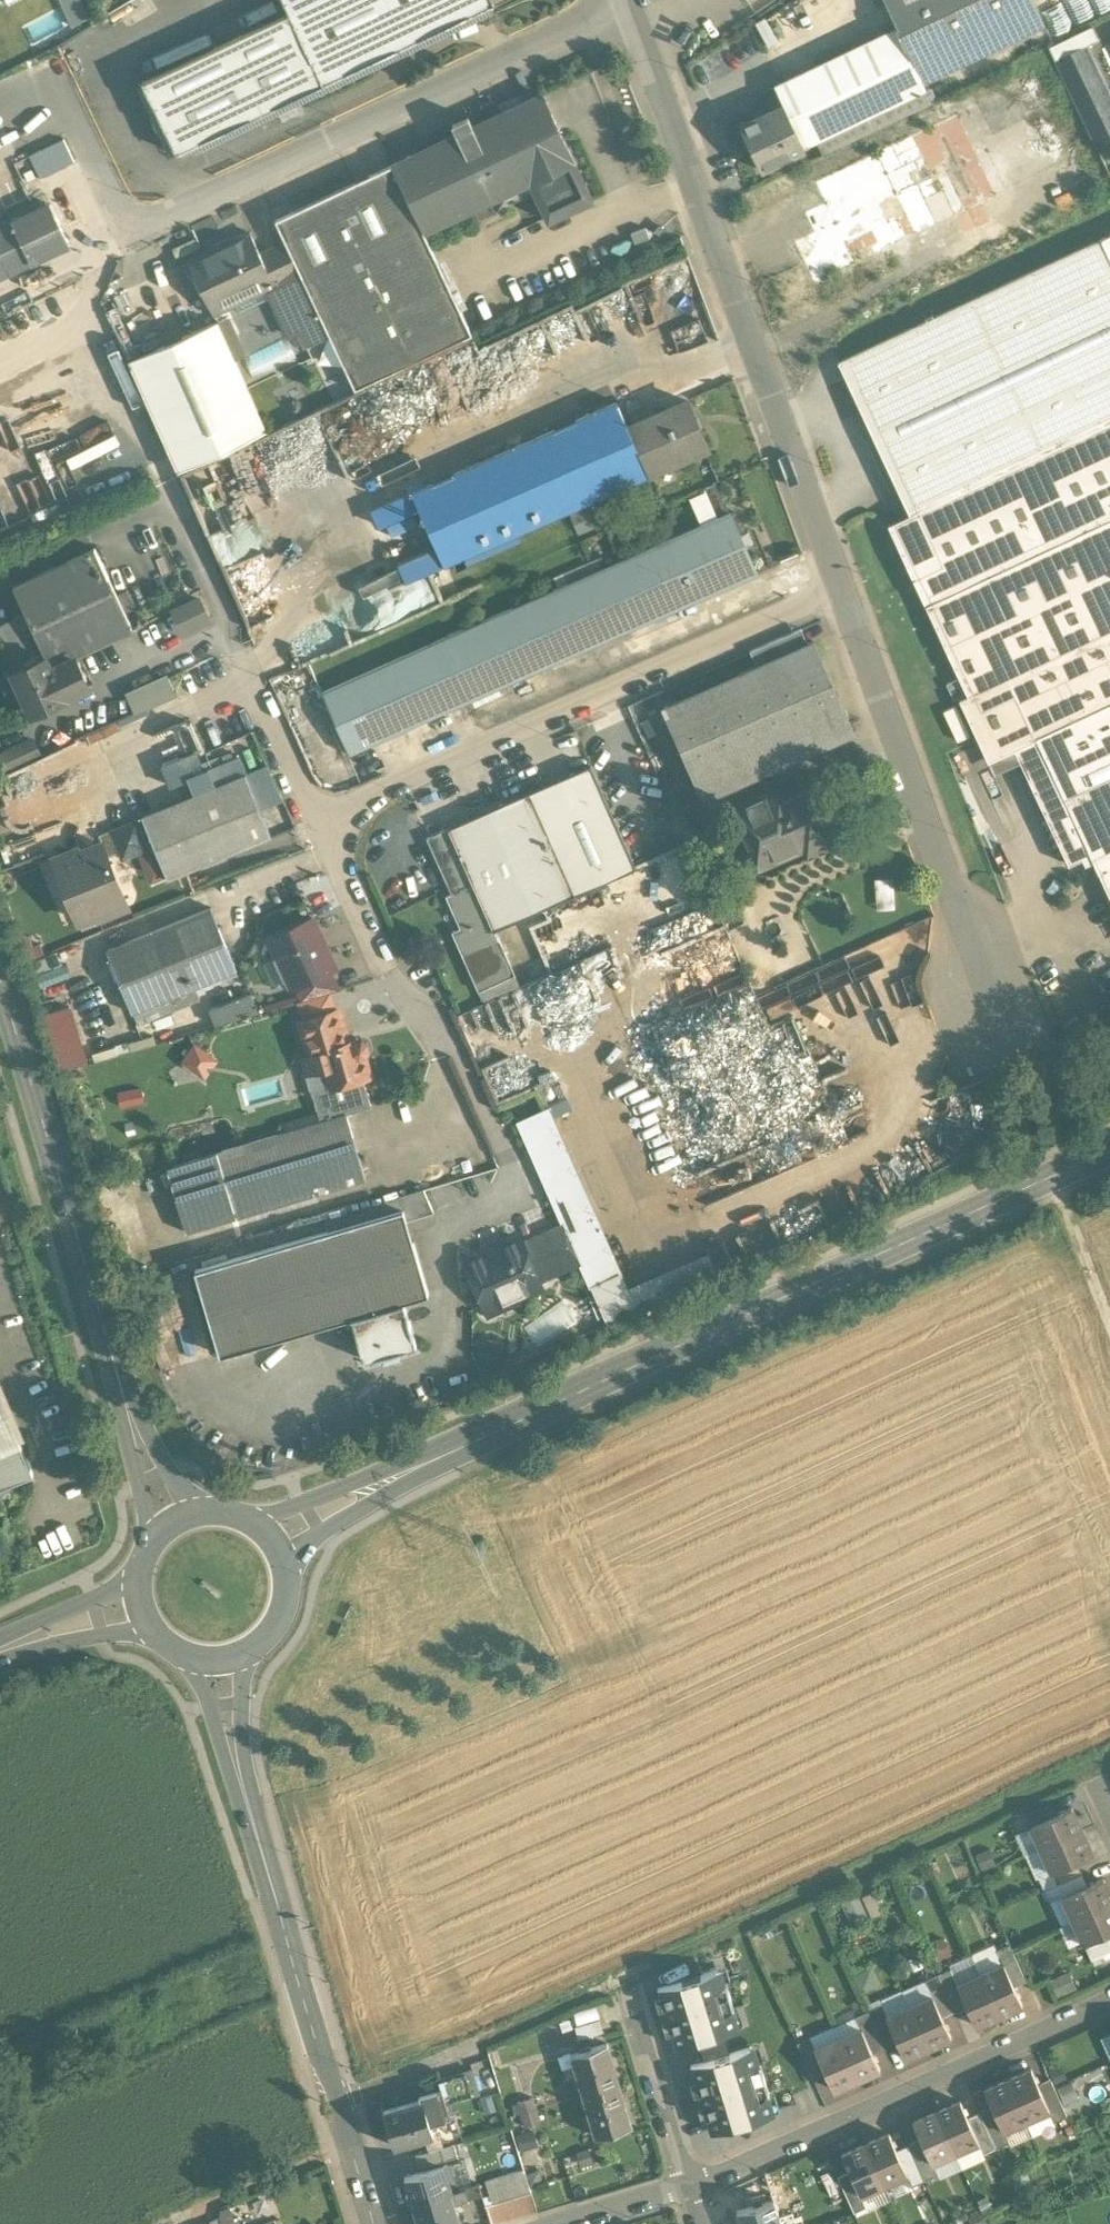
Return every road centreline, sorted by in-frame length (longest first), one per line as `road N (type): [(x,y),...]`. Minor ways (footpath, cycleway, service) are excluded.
road 1 (secondary): [(266,1540),(1109,1149)]
road 2 (track): [(336,2103),(1109,1761)]
road 3 (unclassified): [(635,8),(471,71),(134,231),(67,99),(4,130)]
road 4 (unclassified): [(635,8),(841,587)]
road 5 (tertiary): [(174,1528),(118,1379),(0,969)]
road 6 (residential): [(220,1660),(234,1758),(372,2223)]
road 7 (unclassified): [(319,823),(841,587)]
road 8 (unclassified): [(841,587),(1015,1063)]
road 9 (residential): [(683,2185),(998,2059),(1109,2005)]
road 10 (unclassified): [(319,823),(384,971),(451,1047),(502,1148)]
road 11 (residential): [(624,1978),(683,2185)]
road 12 (track): [(171,2223),(349,2144)]
road 13 (unclassified): [(243,653),(319,823)]
road 14 (track): [(1109,1325),(1052,1177)]
road 15 (secondary): [(220,1660),(259,1645),(283,1605),(285,1582),(266,1540)]
road 16 (secondary): [(0,1649),(141,1602)]
road 17 (residential): [(561,2223),(683,2185)]

